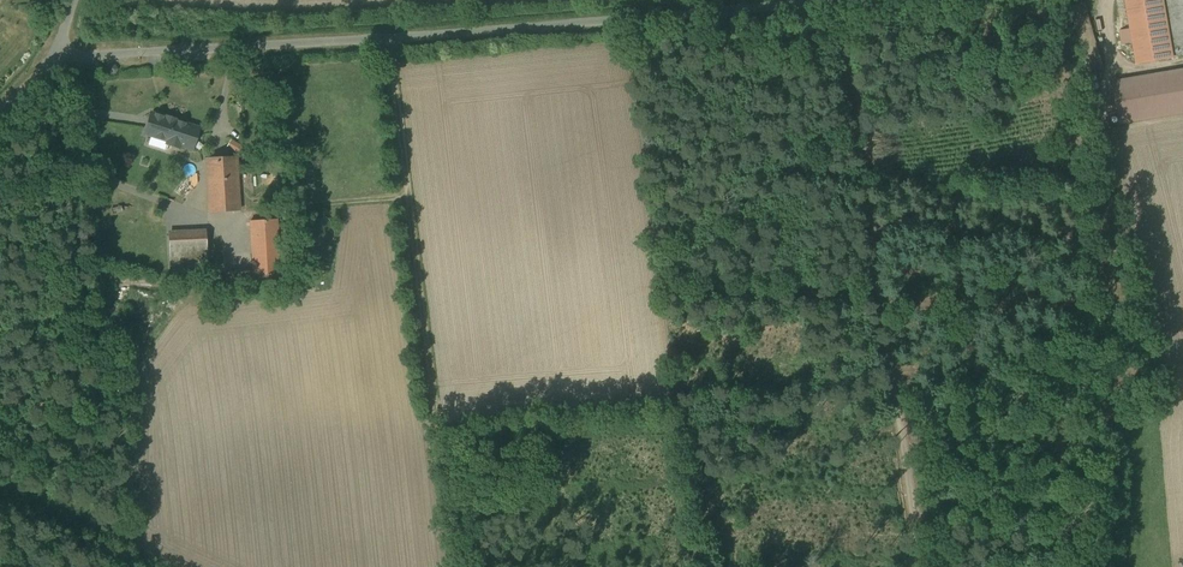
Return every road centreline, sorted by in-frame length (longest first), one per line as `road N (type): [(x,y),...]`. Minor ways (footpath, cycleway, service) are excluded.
road 1 (unclassified): [(842,0),(54,57)]
road 2 (track): [(841,0),(914,566)]

